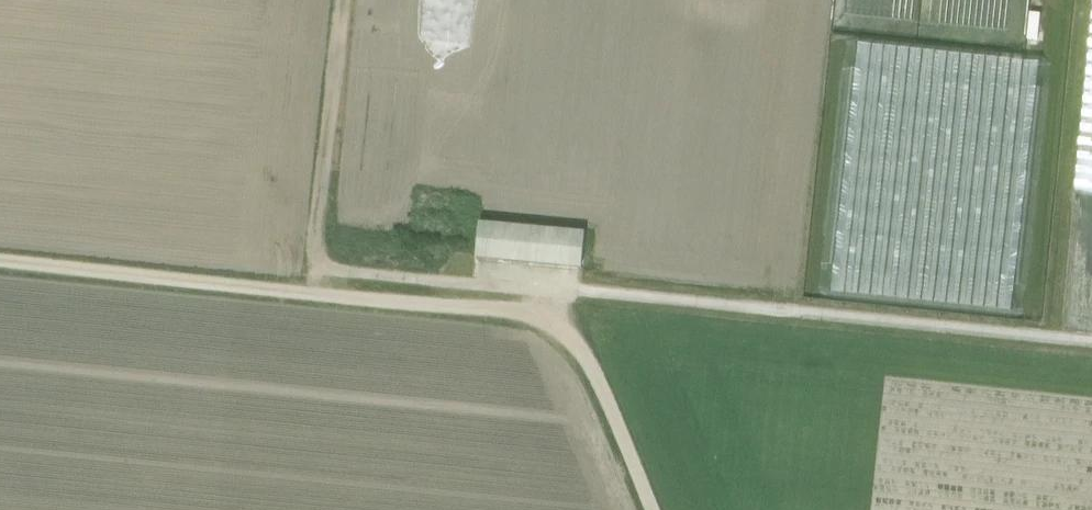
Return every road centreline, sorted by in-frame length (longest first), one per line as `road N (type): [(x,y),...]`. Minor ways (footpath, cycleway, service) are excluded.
road 1 (track): [(0,264),(514,317),(579,353),(652,509)]
road 2 (track): [(1091,342),(559,286),(557,334)]
road 3 (track): [(342,0),(309,271),(559,286)]

